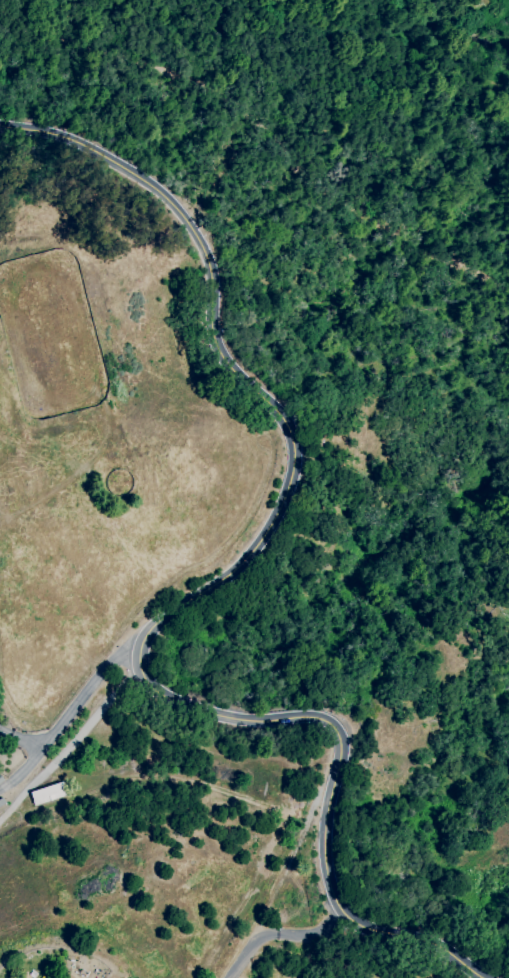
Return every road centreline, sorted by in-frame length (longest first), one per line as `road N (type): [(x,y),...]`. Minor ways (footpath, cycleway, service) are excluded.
road 1 (secondary): [(0,120),(114,156),(155,180),(188,215),(209,255),(213,326),(222,346),(283,415),(295,441),(282,503),(253,549),(156,621),(142,669),(153,688),(191,708),(240,718),(308,717),(335,730),(324,870),(340,914),(490,977)]
road 2 (residential): [(508,197),(272,106),(0,58)]
road 3 (residential): [(340,914),(313,933),(260,937),(228,977)]

